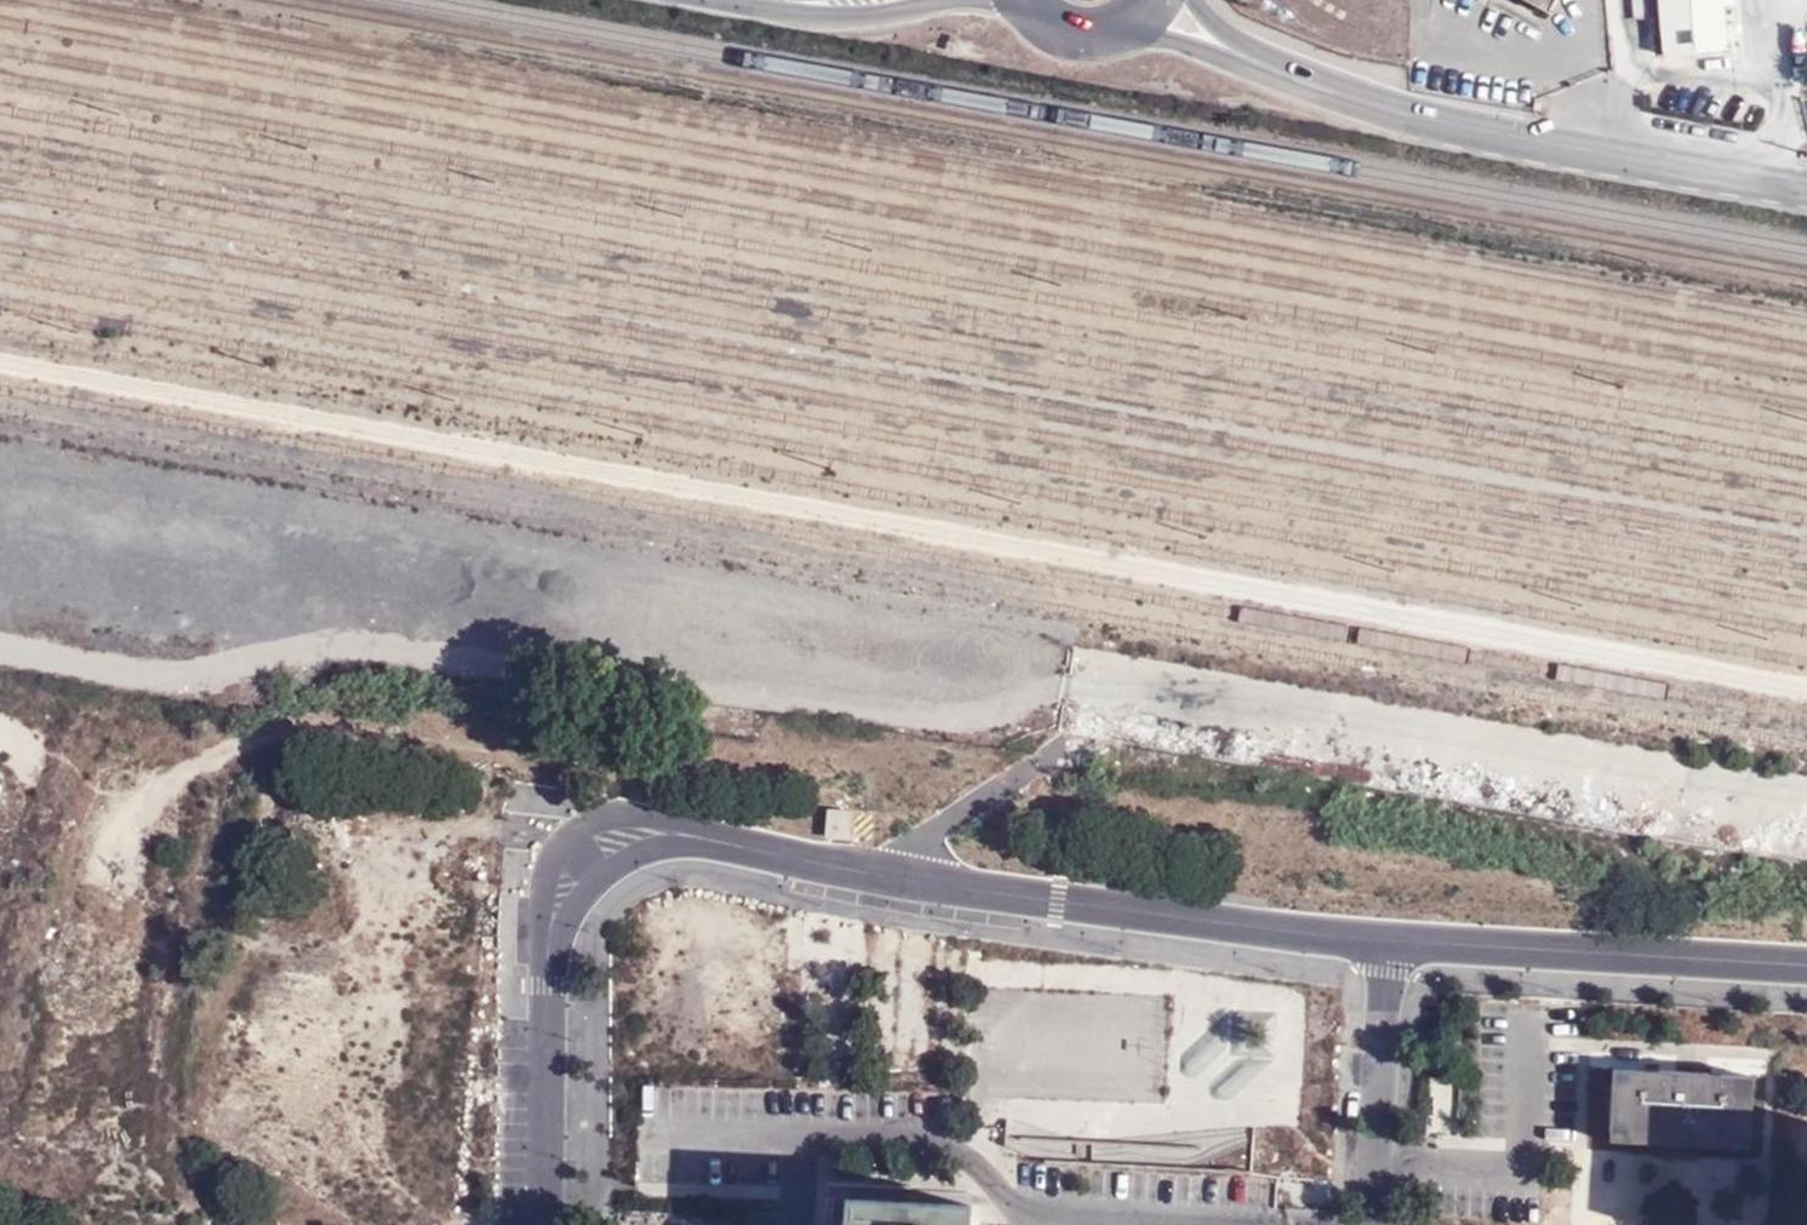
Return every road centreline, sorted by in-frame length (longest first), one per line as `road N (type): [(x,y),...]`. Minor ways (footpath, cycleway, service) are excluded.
road 1 (residential): [(539,1224),(541,929),(573,872),(622,843),(673,836),(861,873),(1389,939)]
road 2 (tertiary): [(1289,79),(1473,137),(1806,196)]
road 3 (residential): [(1389,939),(1806,966)]
road 4 (residential): [(1371,1224),(1389,939)]
road 5 (tertiary): [(1119,37),(1195,47),(1289,79)]
road 6 (tertiary): [(778,3),(852,16),(931,0)]
road 7 (tertiary): [(1289,79),(1191,0)]

